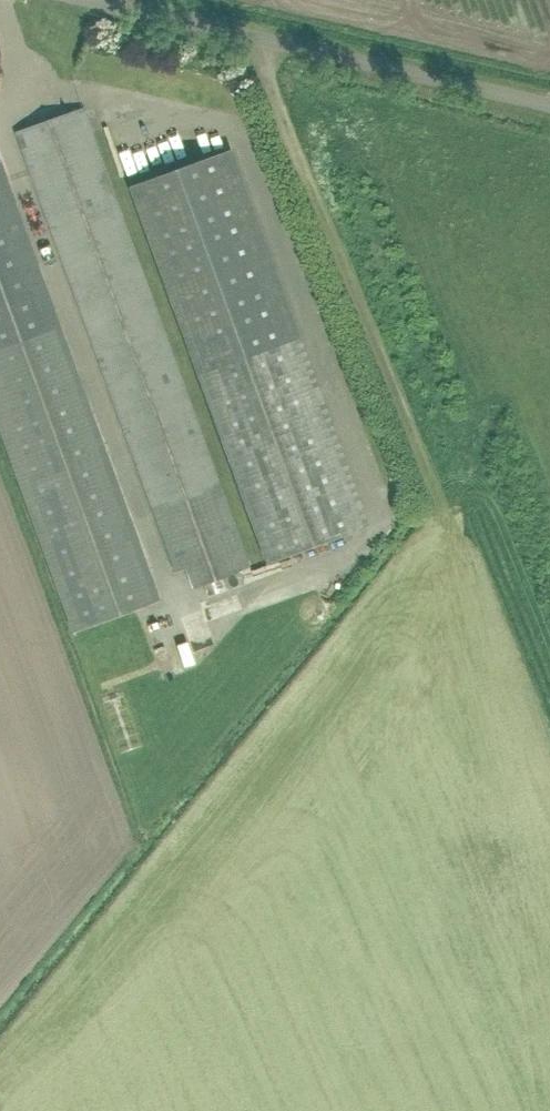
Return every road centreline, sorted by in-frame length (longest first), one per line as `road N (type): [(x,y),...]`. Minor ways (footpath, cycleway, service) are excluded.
road 1 (unclassified): [(549,104),(97,0)]

